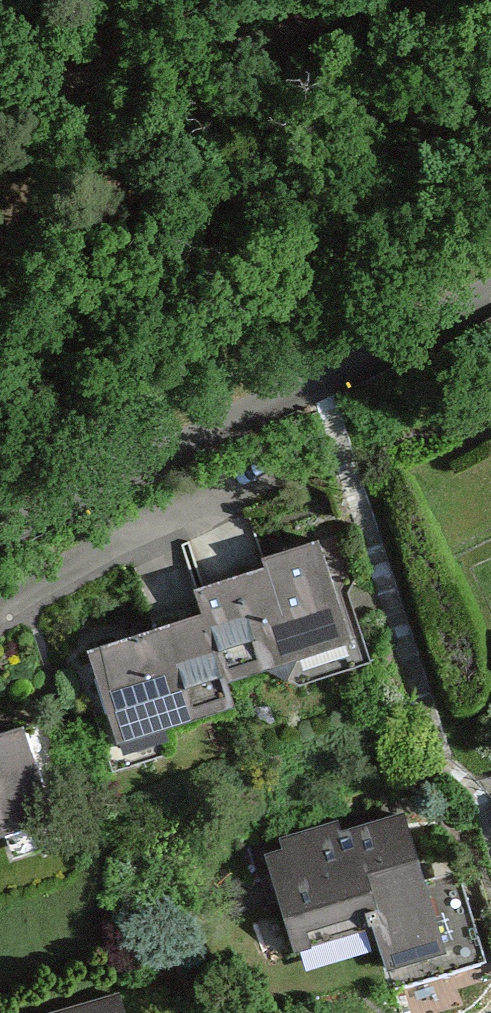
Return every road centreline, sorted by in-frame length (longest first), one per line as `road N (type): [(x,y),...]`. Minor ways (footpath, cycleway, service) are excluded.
road 1 (residential): [(0,538),(490,292)]
road 2 (track): [(384,0),(234,43),(0,142)]

